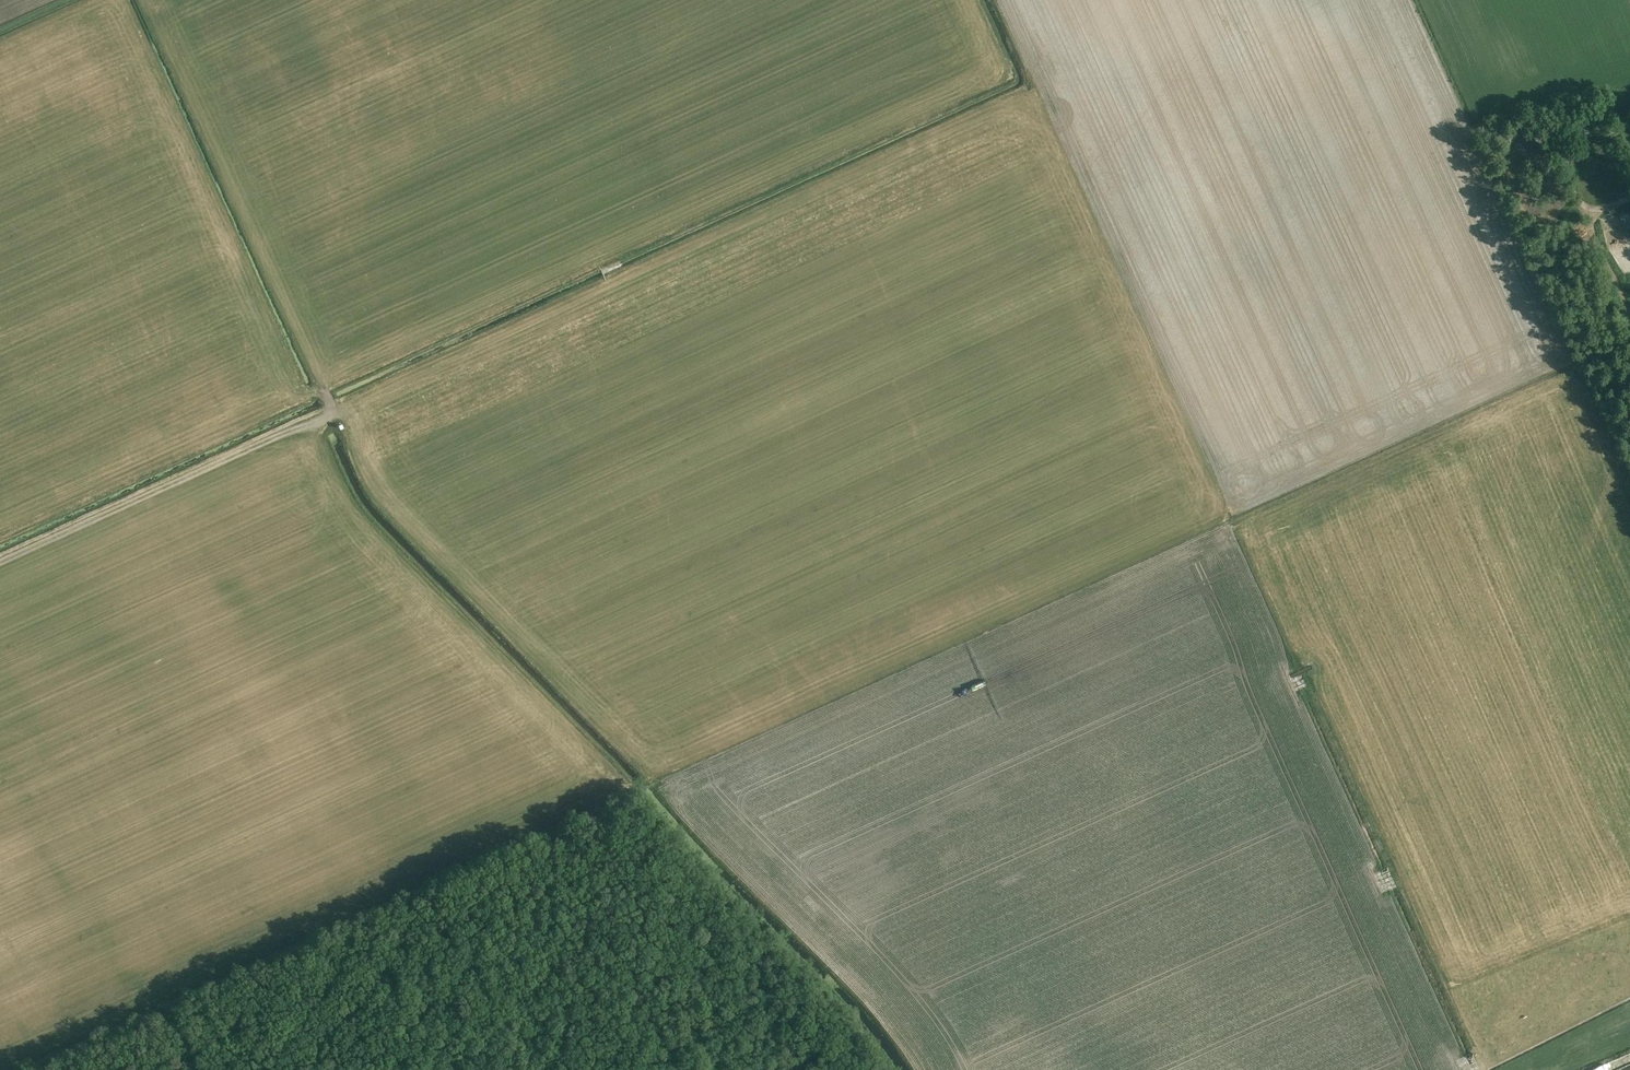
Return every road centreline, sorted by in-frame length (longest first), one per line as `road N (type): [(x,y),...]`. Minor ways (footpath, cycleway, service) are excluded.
road 1 (track): [(1485,1069),(1310,693)]
road 2 (track): [(0,559),(309,418)]

